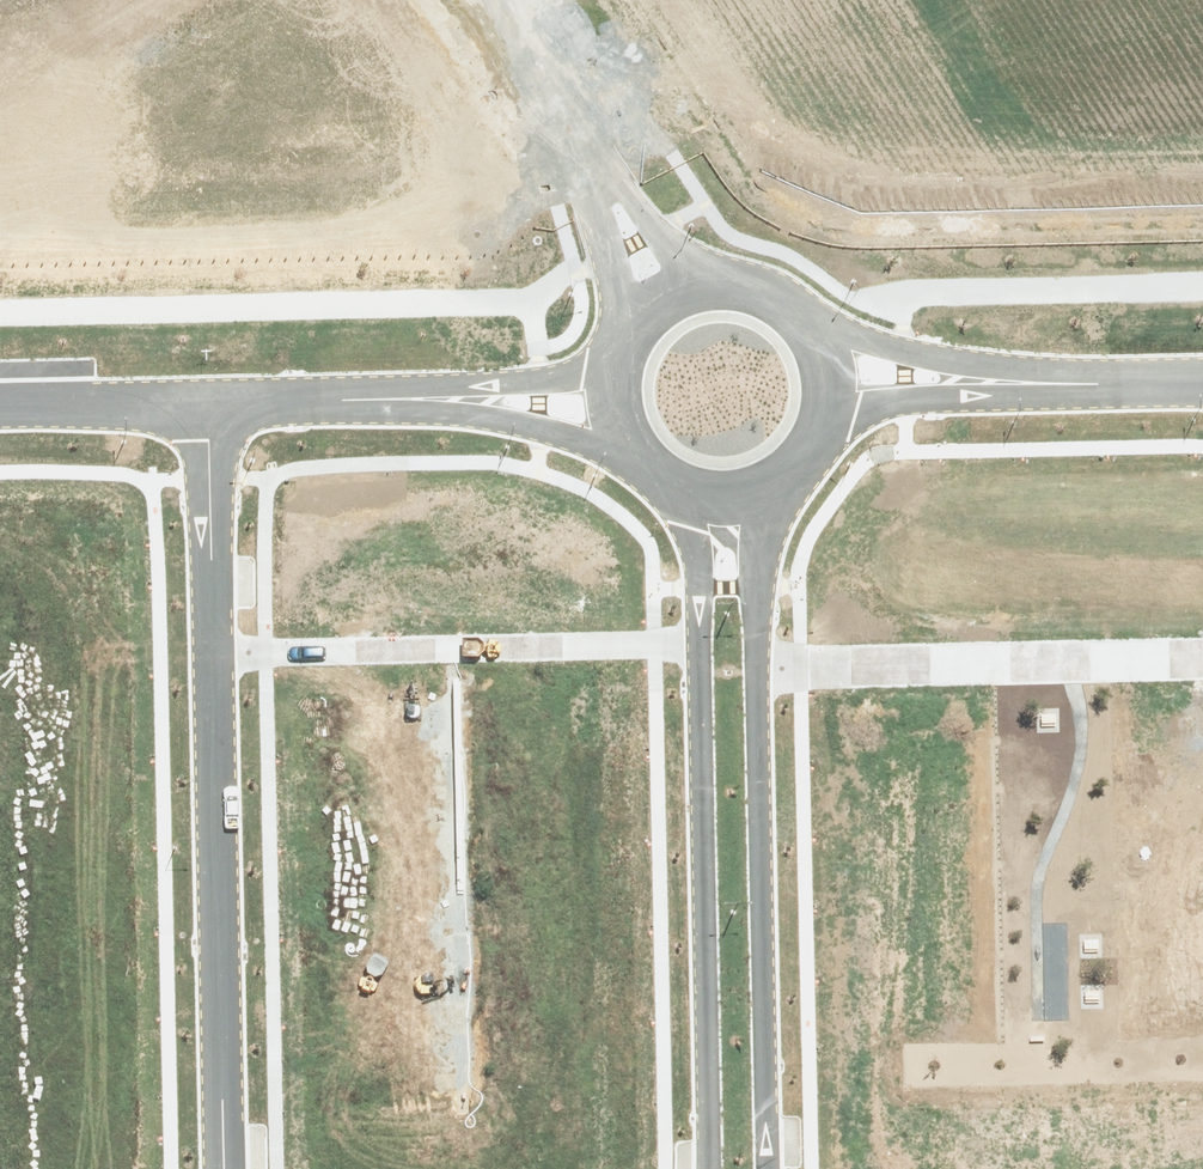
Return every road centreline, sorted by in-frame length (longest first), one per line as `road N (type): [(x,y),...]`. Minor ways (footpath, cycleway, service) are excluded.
road 1 (residential): [(708,1168),(700,649)]
road 2 (residential): [(224,1168),(212,659)]
road 3 (residential): [(763,673),(769,1168)]
road 4 (residential): [(700,649),(212,659)]
road 5 (residential): [(763,673),(1202,663)]
road 6 (residential): [(618,410),(211,410)]
road 7 (unknown): [(674,294),(470,0)]
road 8 (residential): [(806,320),(864,343),(1100,385)]
road 9 (residential): [(618,410),(627,343),(674,294),(709,283),(745,284),(806,320)]
road 10 (residential): [(1100,385),(827,422)]
road 11 (residential): [(212,659),(211,410)]
road 12 (residential): [(211,410),(0,411)]
road 13 (residential): [(784,479),(764,590),(763,673)]
road 14 (residential): [(700,649),(681,488)]

